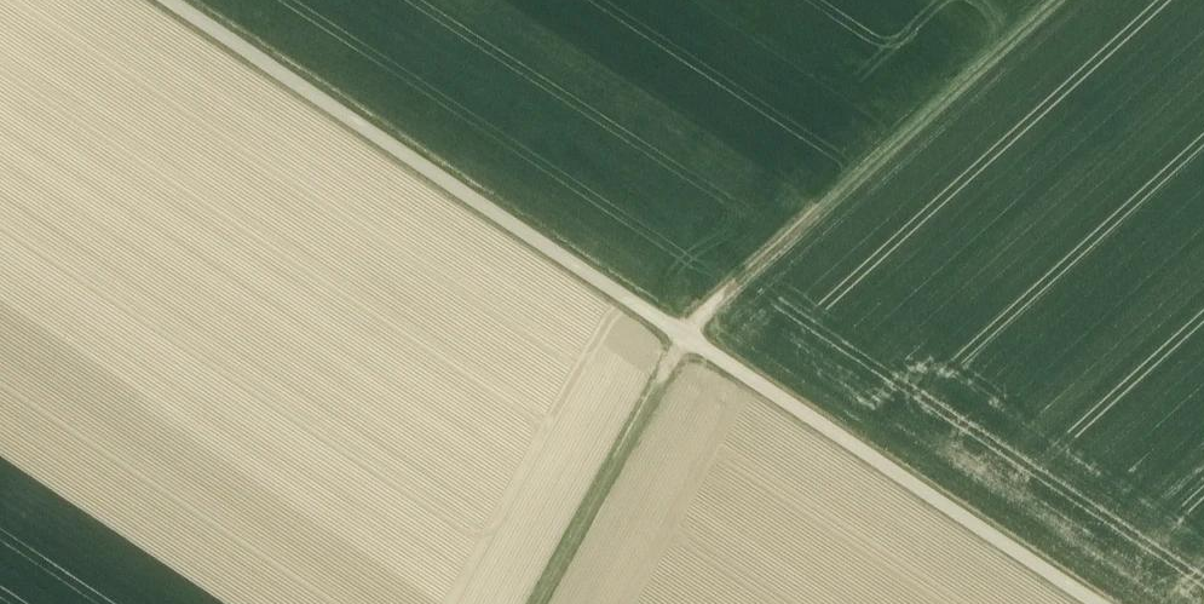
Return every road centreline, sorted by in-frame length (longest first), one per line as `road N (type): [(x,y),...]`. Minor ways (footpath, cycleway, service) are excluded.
road 1 (track): [(164,0),(1092,603)]
road 2 (track): [(1056,0),(683,337),(541,603)]

